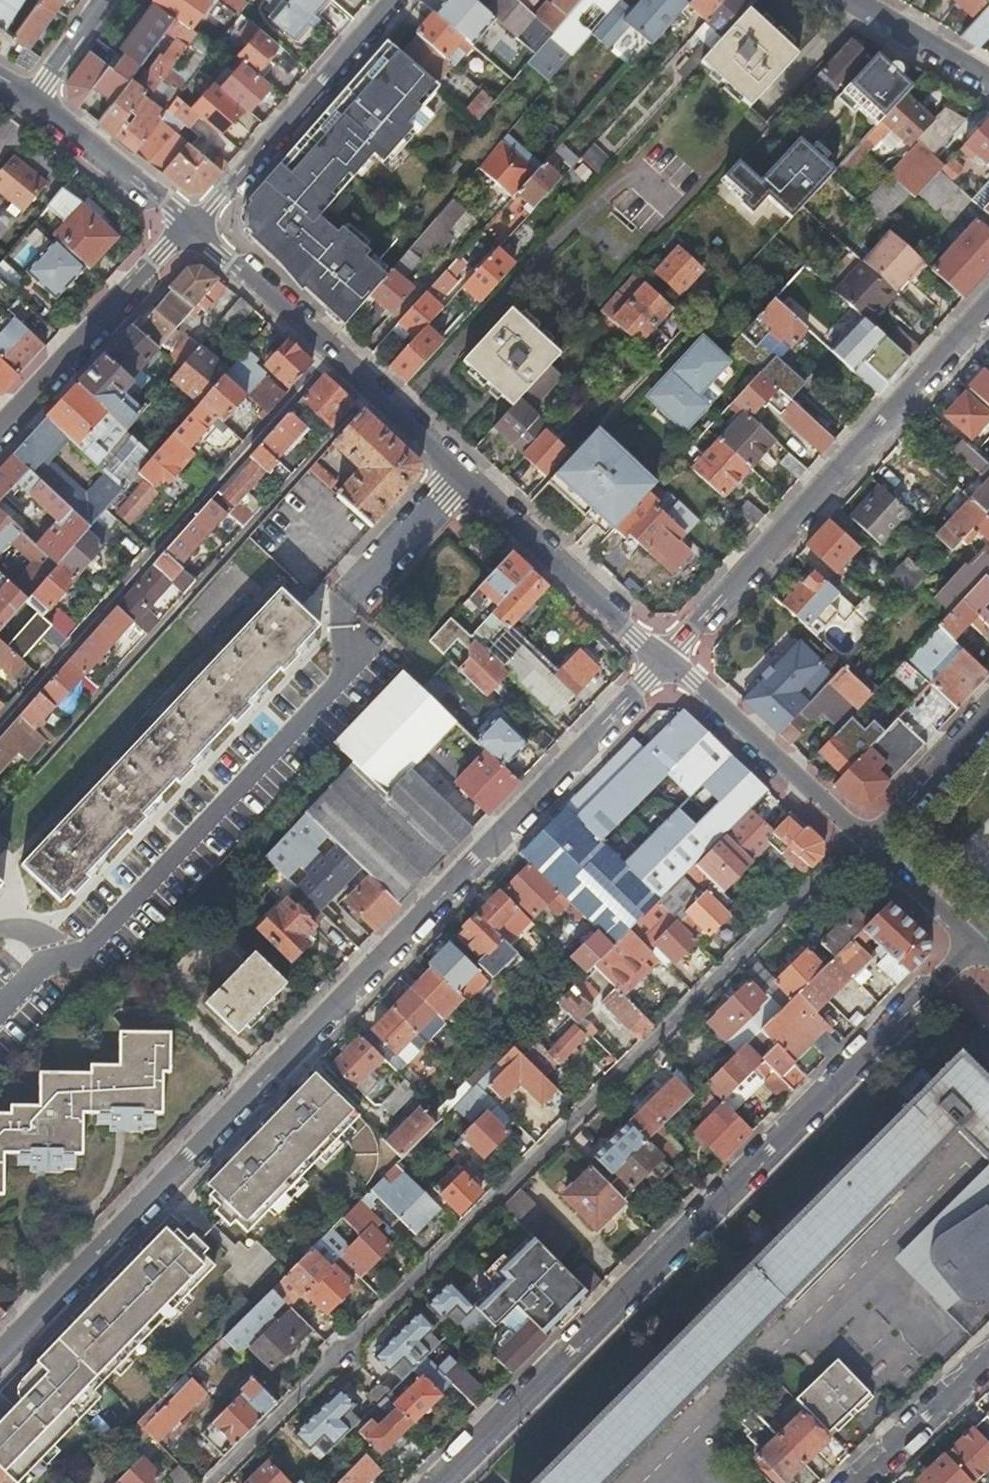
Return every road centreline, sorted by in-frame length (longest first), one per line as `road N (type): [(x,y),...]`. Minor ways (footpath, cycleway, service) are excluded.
road 1 (residential): [(667,664),(0,1349)]
road 2 (residential): [(210,1482),(854,836)]
road 3 (residential): [(973,946),(434,1482)]
road 4 (residential): [(466,478),(337,602),(337,682),(123,951),(43,969),(0,1014)]
road 5 (residential): [(988,301),(667,664)]
road 6 (residential): [(466,478),(194,228)]
road 7 (residential): [(194,228),(396,0)]
road 8 (residential): [(0,436),(194,228)]
road 9 (residential): [(667,664),(466,478)]
road 10 (residential): [(854,836),(667,664)]
road 11 (residential): [(194,228),(33,98)]
road 12 (residential): [(854,836),(988,702)]
road 13 (residential): [(856,1482),(988,1358)]
road 14 (residential): [(973,946),(854,836)]
road 15 (residential): [(988,81),(850,0)]
road 16 (residential): [(103,0),(33,98)]

